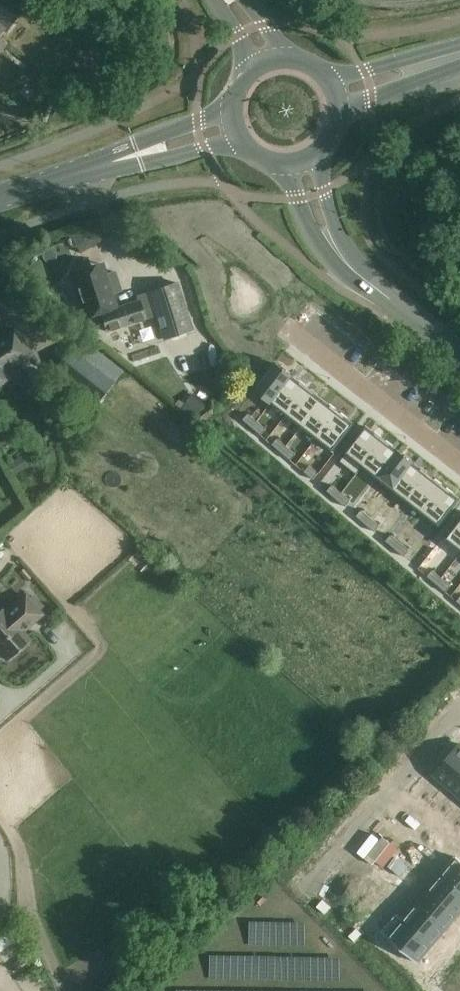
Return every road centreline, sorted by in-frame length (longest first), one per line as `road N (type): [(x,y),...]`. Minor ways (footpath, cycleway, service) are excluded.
road 1 (tertiary): [(459,354),(364,281),(334,248),(303,160)]
road 2 (secondary): [(0,198),(235,127)]
road 3 (residential): [(459,716),(303,883)]
road 4 (residential): [(459,466),(296,338)]
road 5 (secondary): [(331,95),(459,56)]

